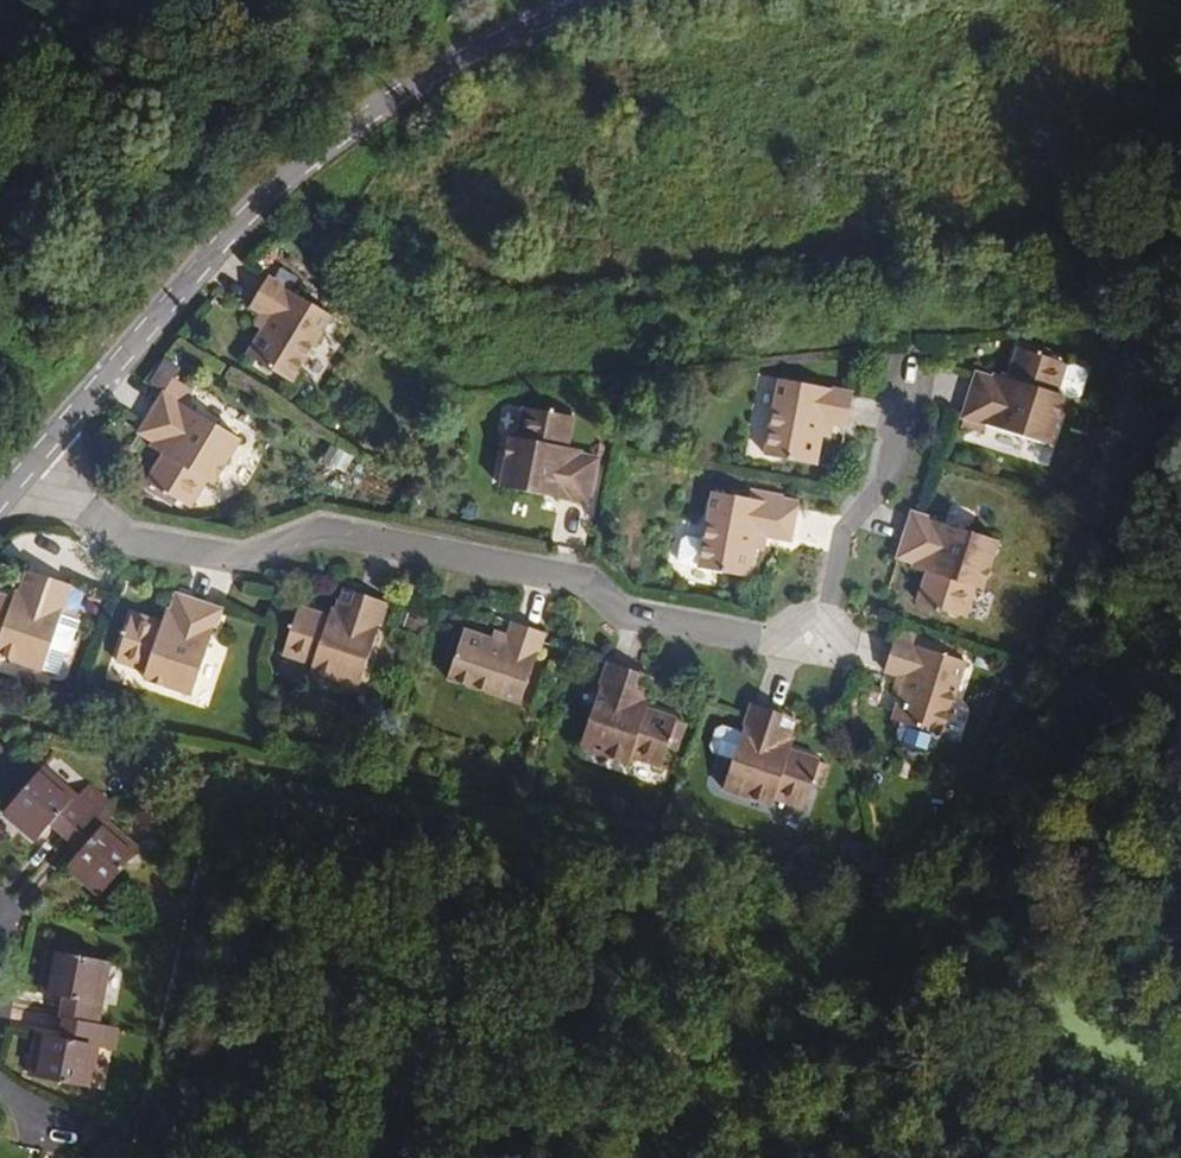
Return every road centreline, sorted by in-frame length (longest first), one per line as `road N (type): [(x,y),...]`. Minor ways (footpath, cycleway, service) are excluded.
road 1 (residential): [(916,382),(888,487),(846,533),(814,668),(613,619),(575,581),(330,535),(242,561),(130,541),(19,465)]
road 2 (residential): [(19,465),(289,165),(459,53),(609,0)]

